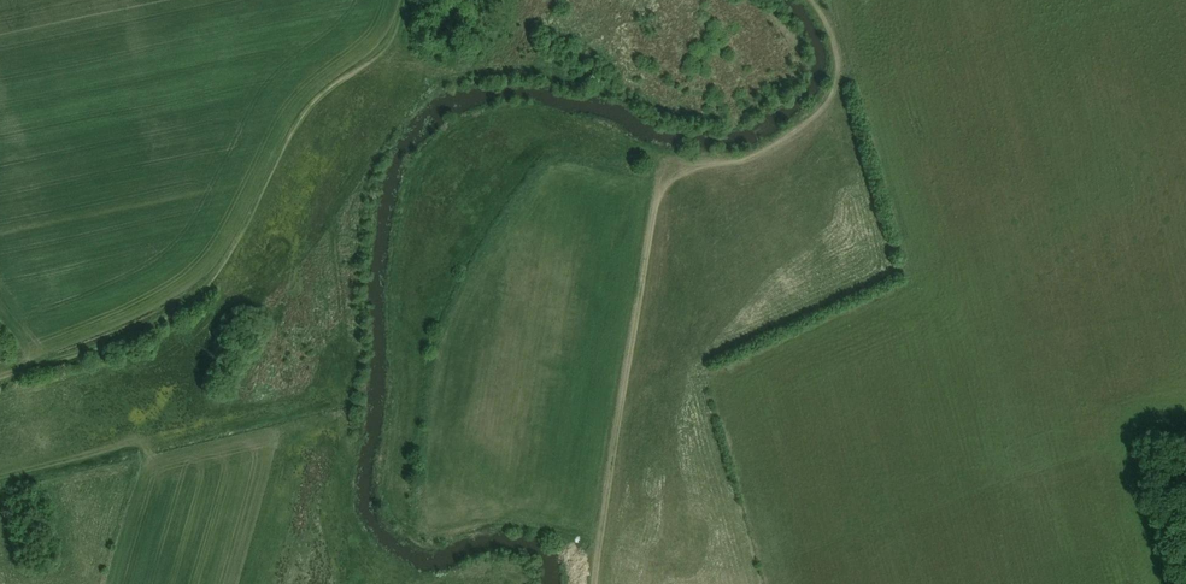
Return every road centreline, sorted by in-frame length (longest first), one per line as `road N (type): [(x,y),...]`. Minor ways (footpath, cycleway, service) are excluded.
road 1 (track): [(657,191),(594,583)]
road 2 (track): [(198,427),(0,479)]
road 3 (track): [(180,306),(110,342),(0,377)]

